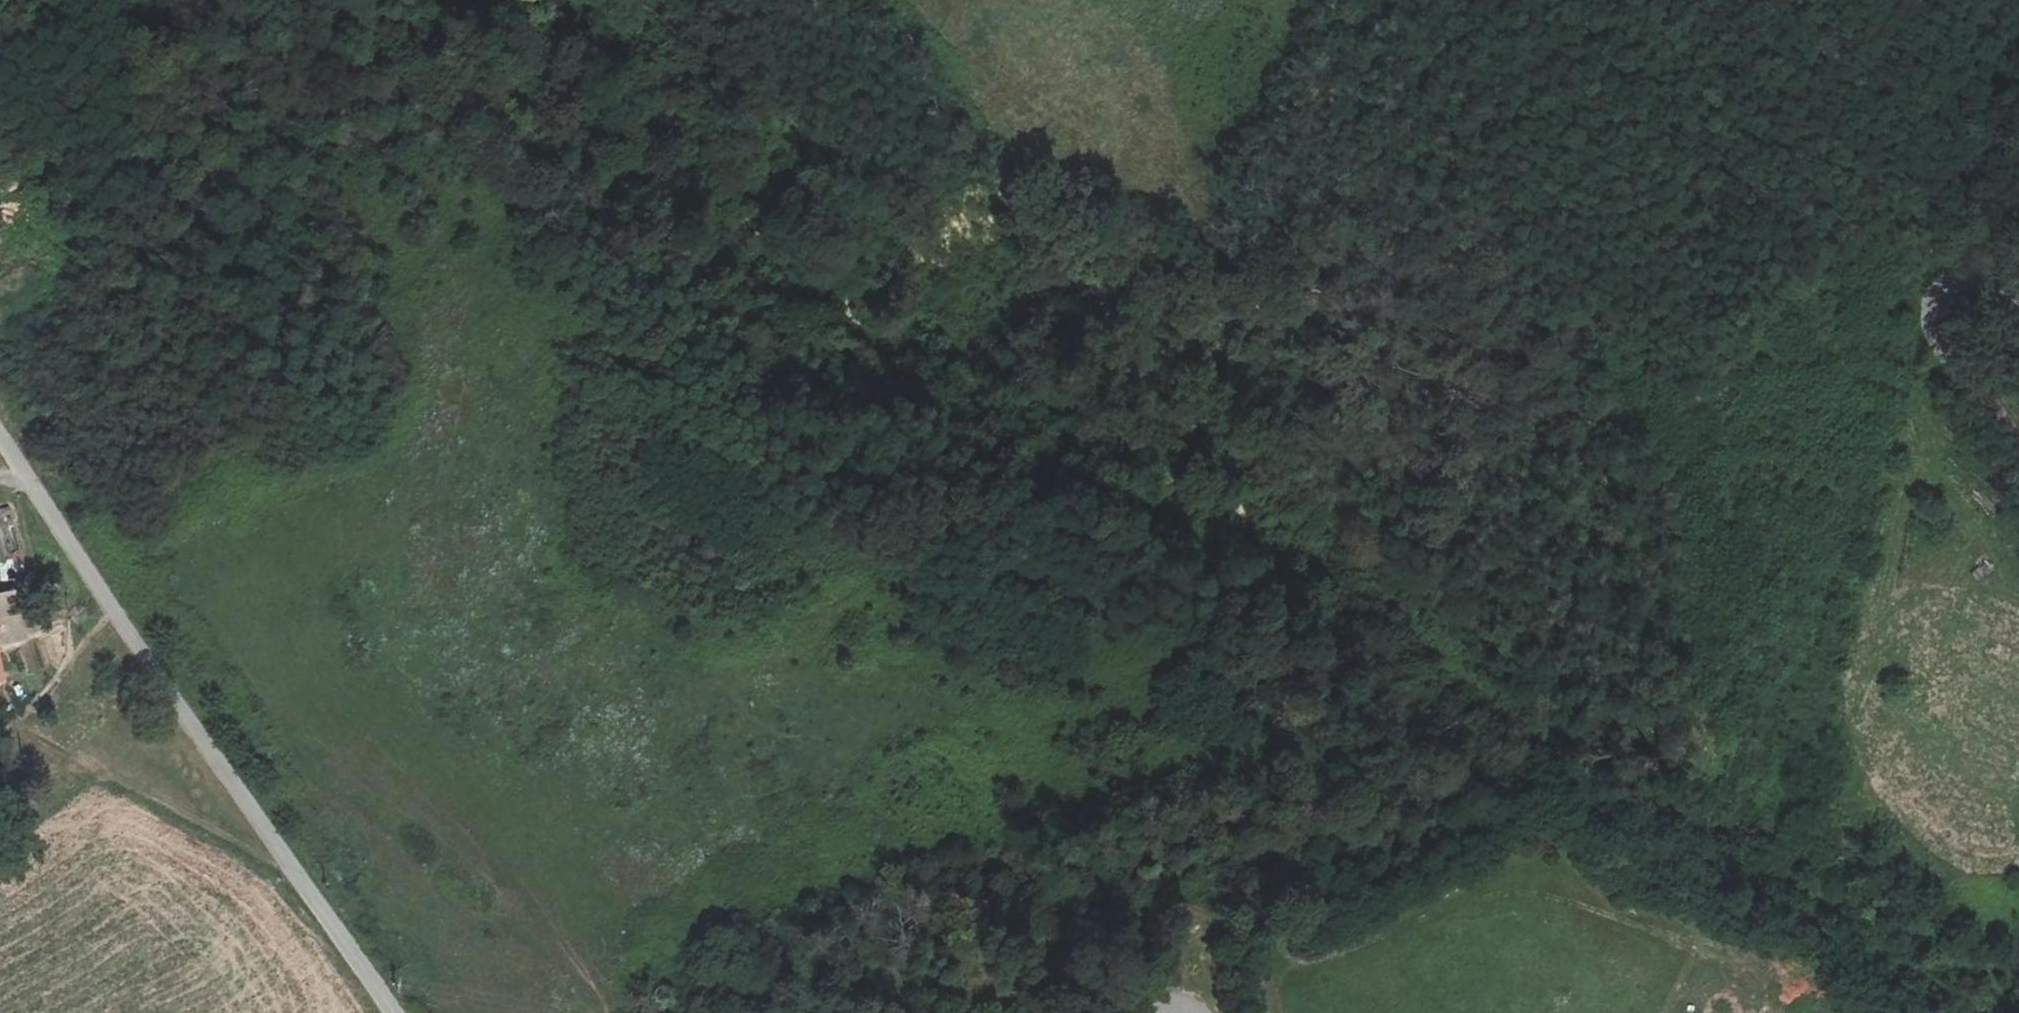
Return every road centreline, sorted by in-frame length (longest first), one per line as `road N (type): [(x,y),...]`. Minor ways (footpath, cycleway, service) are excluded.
road 1 (unclassified): [(0,433),(394,1012)]
road 2 (unclassified): [(2018,453),(1947,352),(1943,322),(1951,298),(1967,287),(1990,285),(2018,301)]

